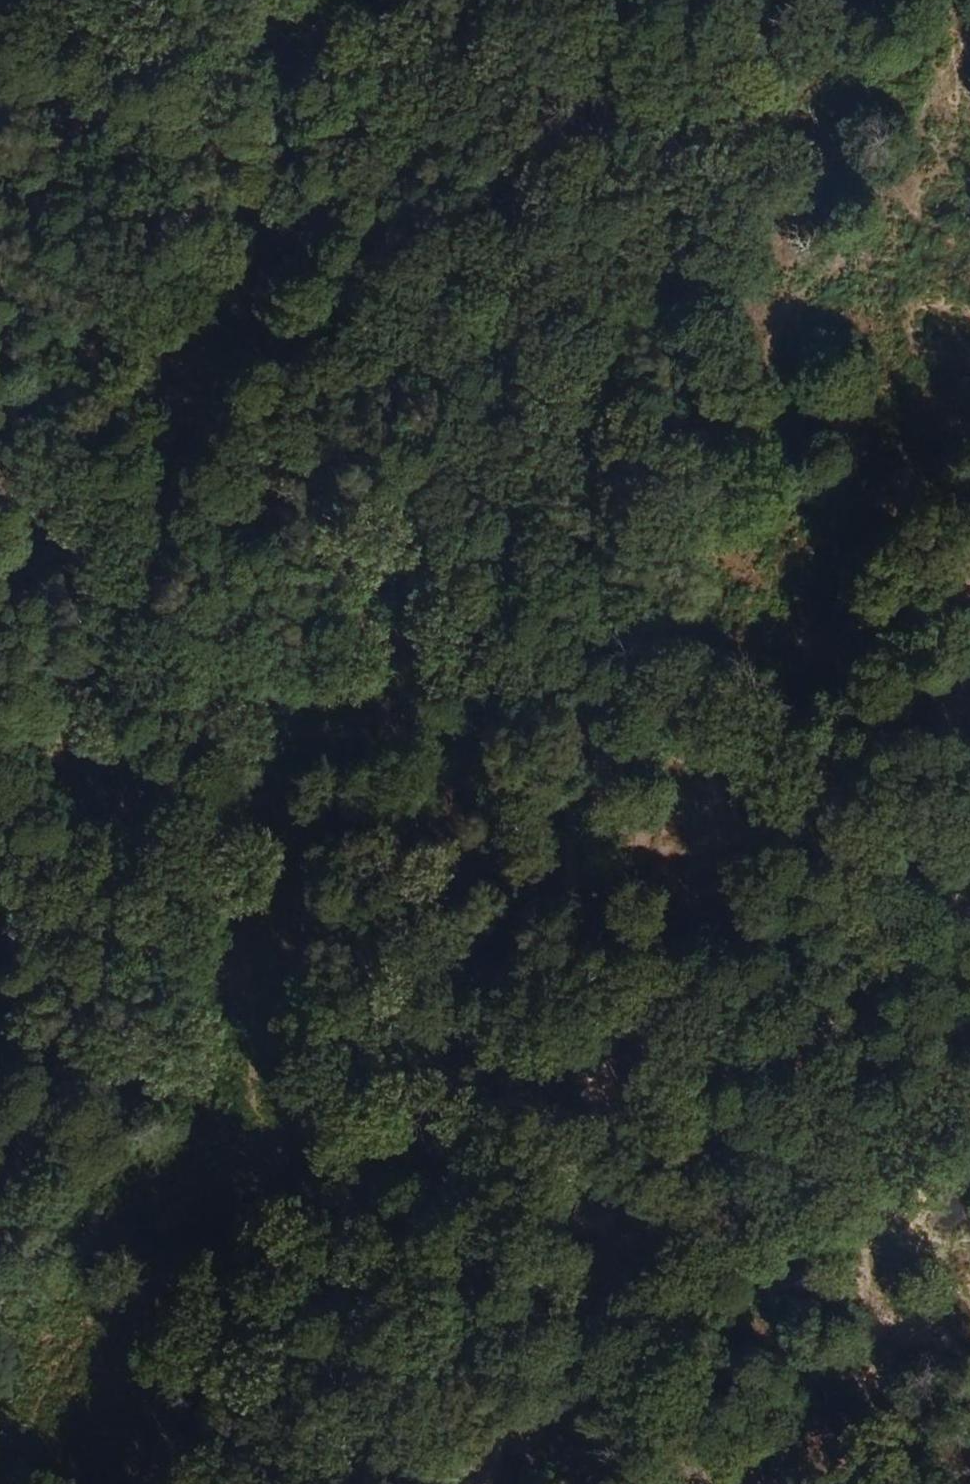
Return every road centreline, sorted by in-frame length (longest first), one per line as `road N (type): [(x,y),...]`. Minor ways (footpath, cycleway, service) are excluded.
road 1 (track): [(596,0),(601,148),(572,494),(568,832),(593,1051),(490,1483)]

